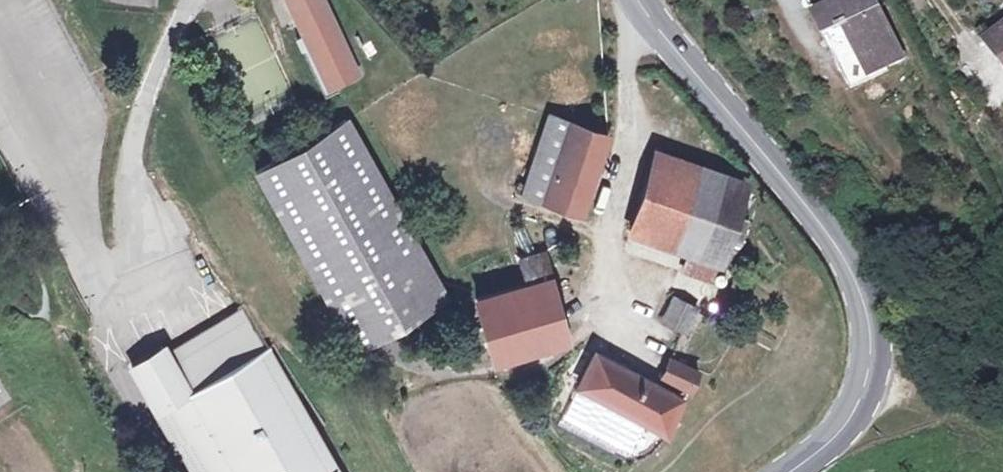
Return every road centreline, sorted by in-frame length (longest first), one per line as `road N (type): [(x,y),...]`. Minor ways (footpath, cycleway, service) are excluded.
road 1 (secondary): [(790,471),(835,433),(855,401),(866,342),(854,281),(831,239),(640,0)]
road 2 (unclassified): [(0,60),(104,289),(148,264)]
road 3 (unclassified): [(193,0),(133,130),(128,174),(148,264)]
road 4 (track): [(1002,443),(864,369)]

